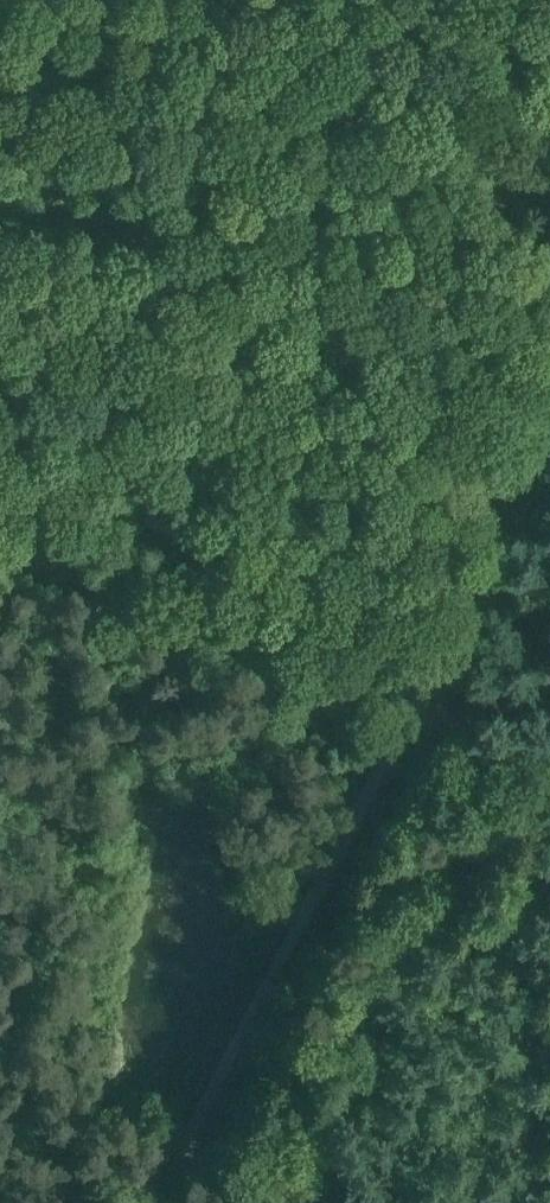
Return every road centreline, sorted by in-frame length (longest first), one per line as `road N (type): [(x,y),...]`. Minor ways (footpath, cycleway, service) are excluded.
road 1 (track): [(155,1202),(412,710)]
road 2 (track): [(412,710),(0,544)]
road 3 (track): [(412,710),(549,442)]
road 4 (track): [(549,765),(412,710)]

